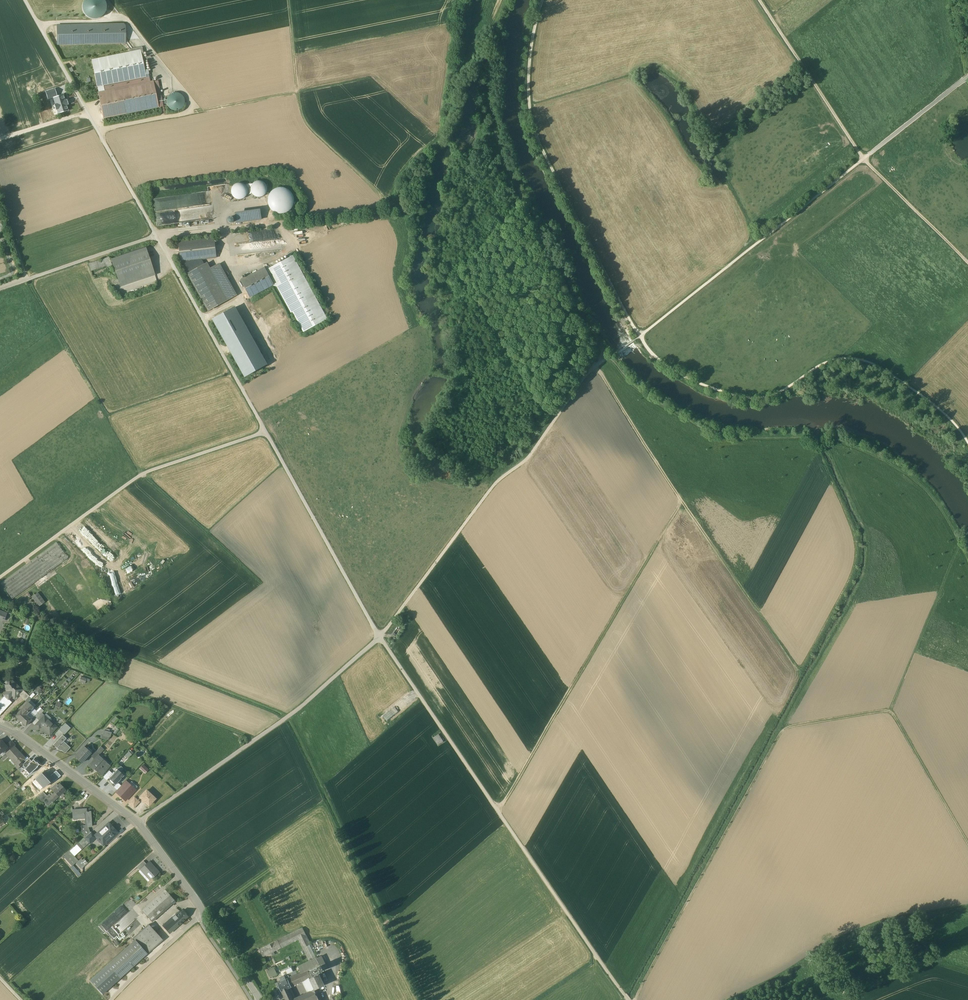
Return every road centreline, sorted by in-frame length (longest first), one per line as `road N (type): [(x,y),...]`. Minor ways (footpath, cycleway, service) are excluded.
road 1 (track): [(138,822),(373,645),(494,484),(529,457),(588,373),(613,354)]
road 2 (track): [(635,999),(783,729),(891,709),(967,843)]
road 3 (track): [(158,236),(392,210),(398,181),(449,129),(467,58),(498,25)]
road 4 (track): [(243,567),(143,475),(27,279),(0,192)]
road 5 (track): [(629,999),(380,637)]
road 6 (track): [(967,555),(921,483),(874,451),(720,437),(650,400),(609,357)]
road 7 (track): [(640,336),(686,377),(750,399),(780,392),(828,361),(861,359),(917,392),(967,443)]
road 8 (track): [(543,0),(529,61),(535,133),(640,336)]
road 9 (track): [(498,25),(486,81),(495,133),(609,357)]
road 10 (track): [(682,502),(500,813)]
road 11 (track): [(206,325),(380,637)]
road 12 (track): [(640,336),(863,158)]
road 13 (track): [(257,740),(0,640)]
road 14 (track): [(60,534),(143,475),(265,433)]
road 15 (residential): [(0,727),(138,822),(170,864)]
road 16 (track): [(800,672),(682,502)]
road 17 (track): [(98,131),(297,93)]
road 18 (track): [(755,0),(863,158)]
road 19 (track): [(891,709),(961,542)]
road 20 (track): [(594,367),(682,502)]
road 21 (track): [(297,93),(312,129),(393,205)]
road 22 (track): [(863,158),(967,262)]
road 23 (track): [(201,110),(111,0)]
road 24 (track): [(863,158),(967,76)]
road 25 (track): [(967,976),(939,967),(850,999)]
road 26 (residential): [(114,999),(204,915)]

